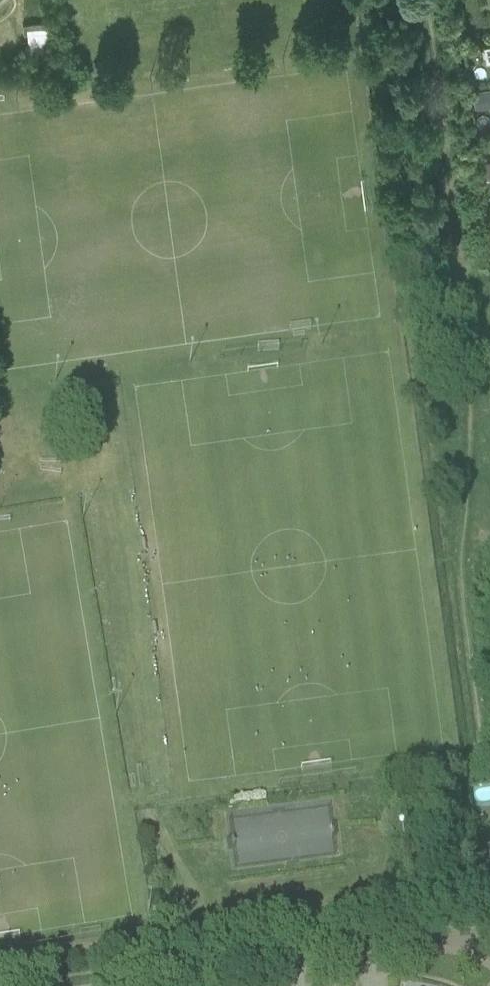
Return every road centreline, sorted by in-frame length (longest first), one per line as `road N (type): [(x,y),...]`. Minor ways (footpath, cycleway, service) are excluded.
road 1 (residential): [(459,941),(177,985)]

